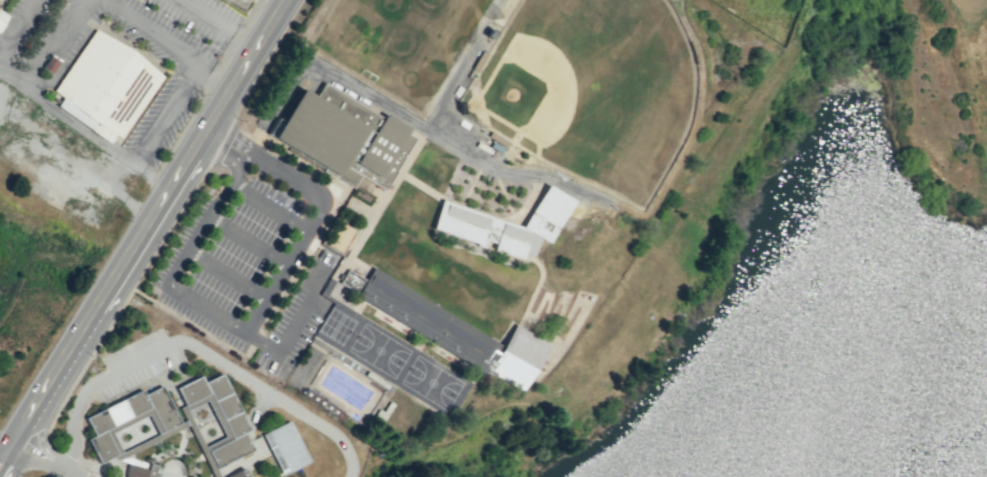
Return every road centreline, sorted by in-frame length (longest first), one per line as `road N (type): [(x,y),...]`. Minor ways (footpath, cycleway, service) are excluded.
road 1 (primary): [(291,0),(0,476)]

